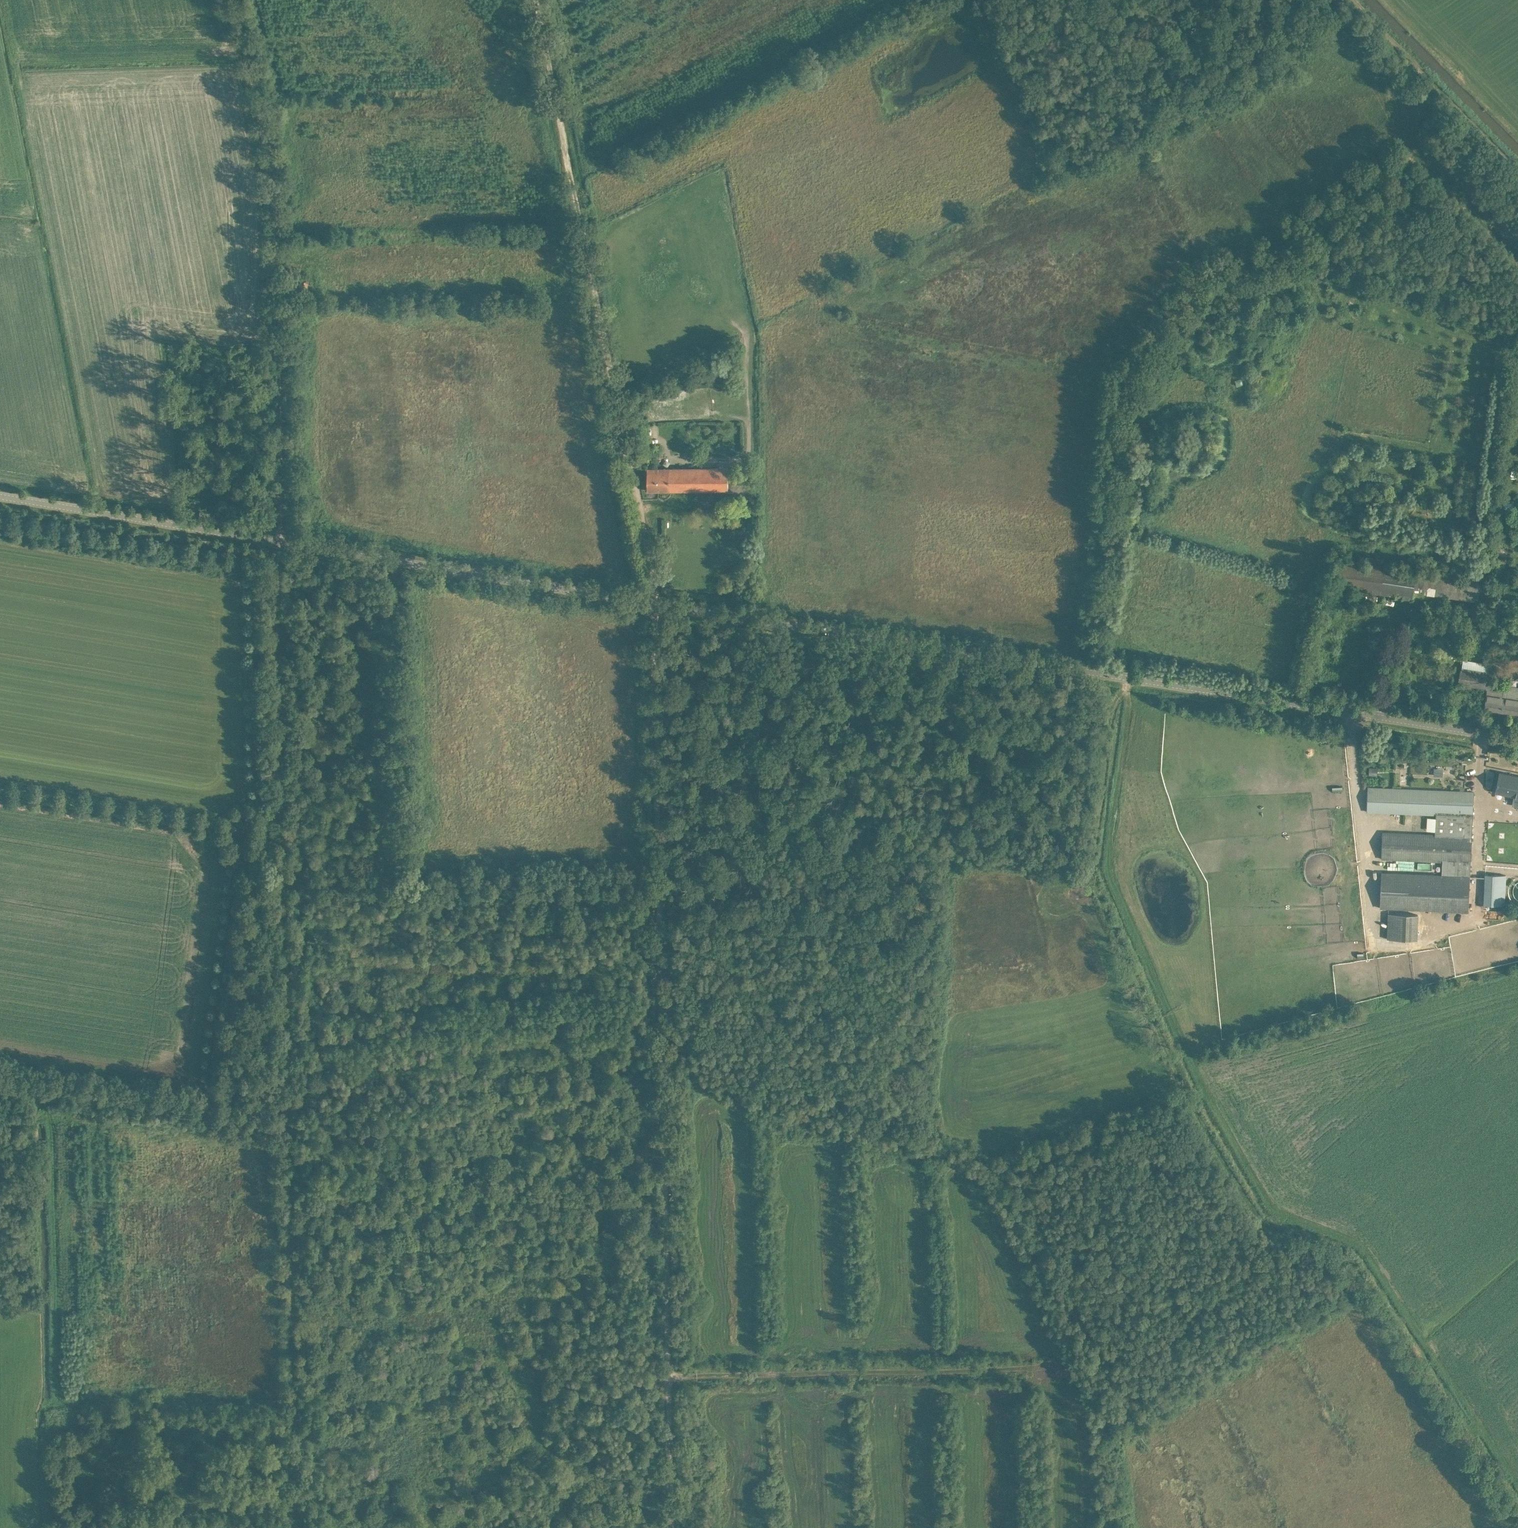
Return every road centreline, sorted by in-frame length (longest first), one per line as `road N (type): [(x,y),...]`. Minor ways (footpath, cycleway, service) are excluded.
road 1 (unclassified): [(1517,738),(0,495)]
road 2 (track): [(527,0),(645,602),(650,895)]
road 3 (track): [(231,0),(278,209),(289,887)]
road 4 (track): [(299,1527),(291,943)]
road 5 (track): [(650,895),(666,1373)]
road 6 (track): [(666,1373),(671,1527)]

